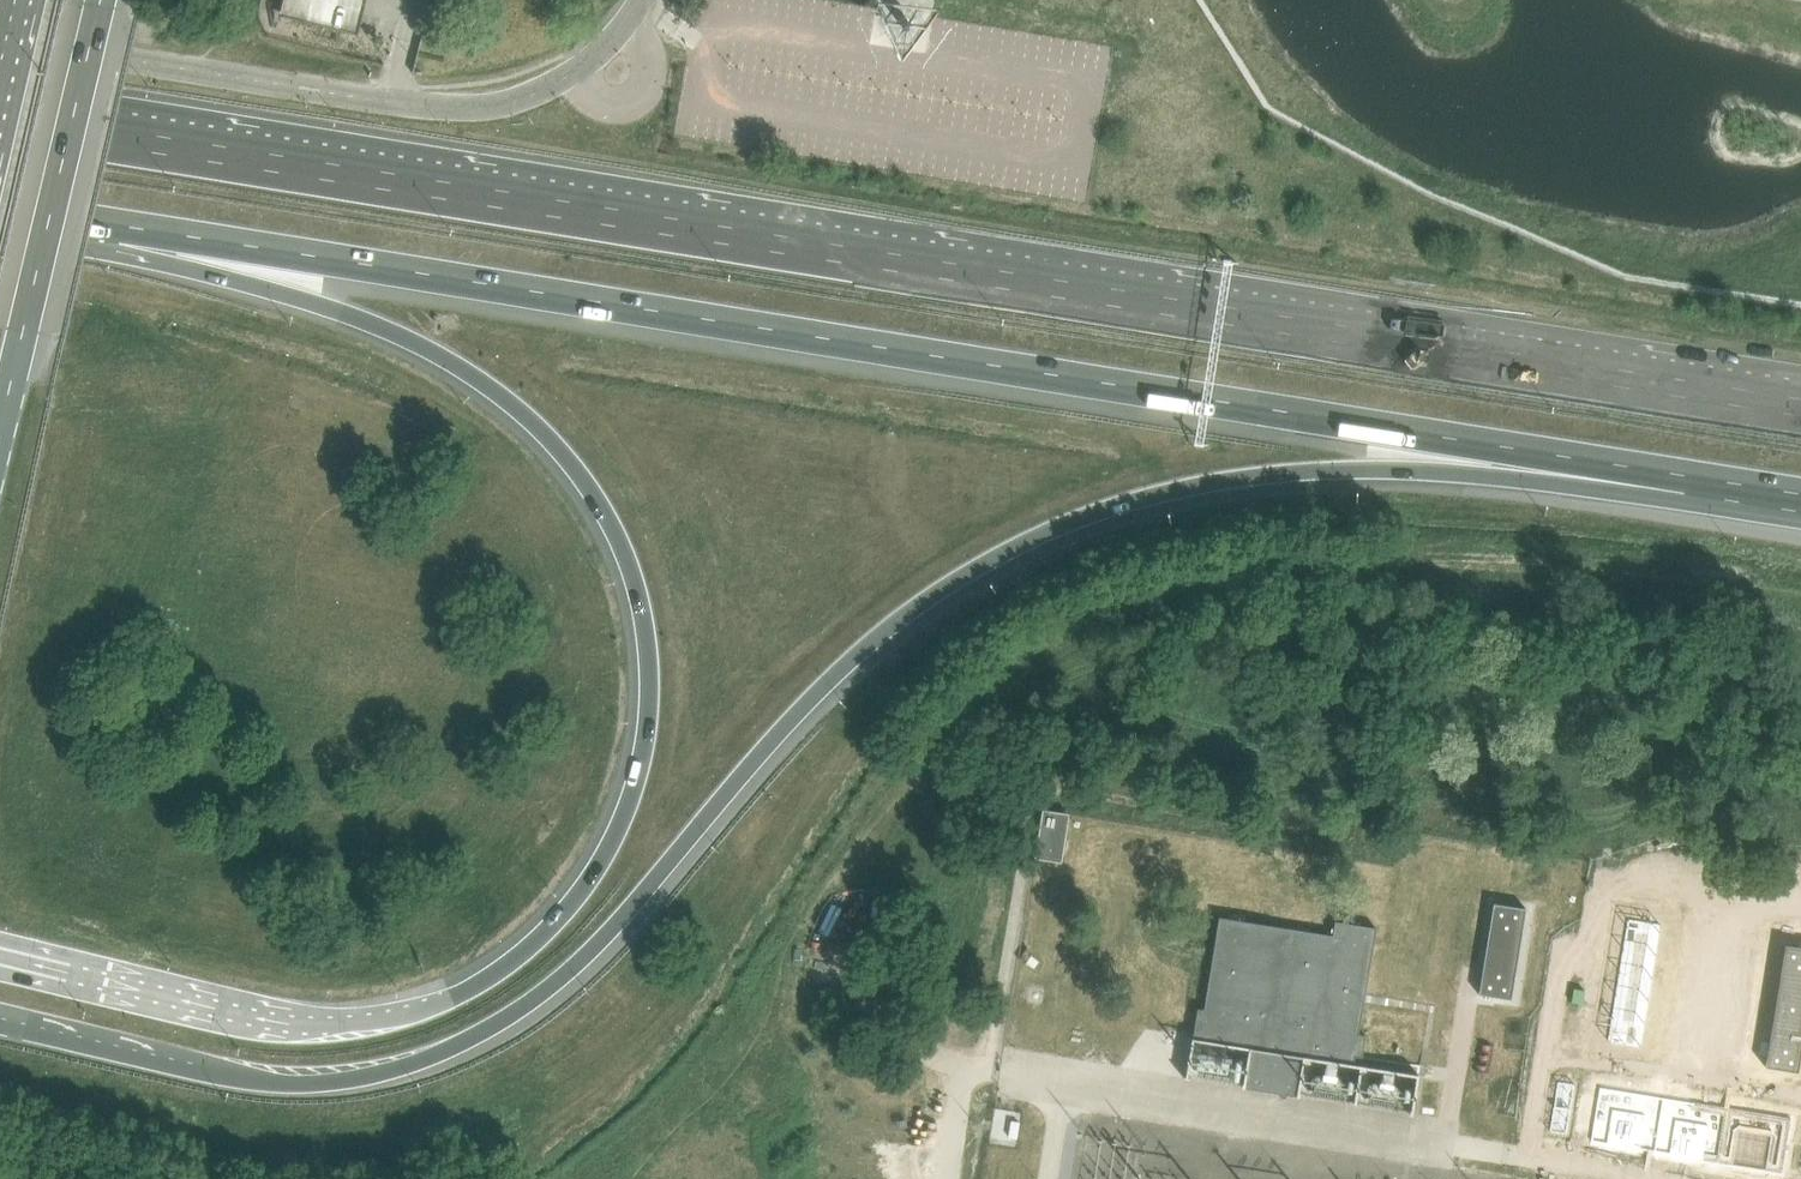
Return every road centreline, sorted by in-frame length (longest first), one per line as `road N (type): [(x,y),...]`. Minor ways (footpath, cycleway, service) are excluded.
road 1 (motorway): [(0,1026),(263,1082),(326,1083),(412,1064),(507,1022),(568,977),(839,678),(912,614),(1048,535),(1176,492),(1290,474),(1412,471),(1696,487)]
road 2 (motorway): [(1800,405),(0,115)]
road 3 (motorway): [(117,224),(396,334),(492,387),(536,424),(600,501),(628,559),(649,644),(648,739),(629,807),(594,876),(513,961),(437,1005),(365,1022),(306,1024),(0,956)]
road 4 (motorway): [(117,224),(1114,382),(1696,487)]
road 5 (secondary): [(0,440),(100,0)]
road 6 (residential): [(306,87),(443,110),(516,102),(583,67),(644,0)]
road 7 (unclassified): [(0,44),(306,87)]

